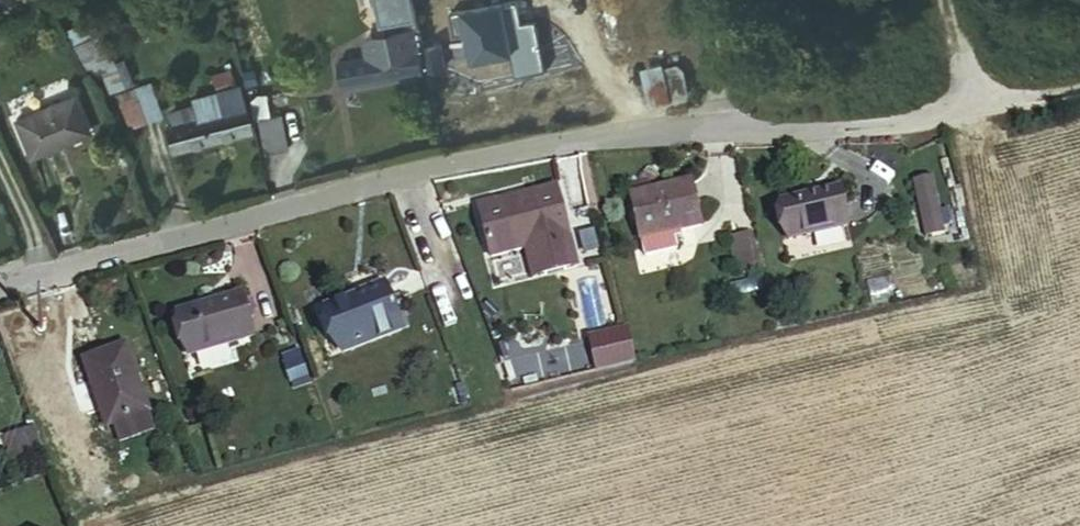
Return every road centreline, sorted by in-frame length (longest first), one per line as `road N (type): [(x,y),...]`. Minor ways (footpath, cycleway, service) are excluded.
road 1 (residential): [(0,284),(434,161),(666,124),(780,128)]
road 2 (track): [(1079,89),(863,130),(780,128)]

